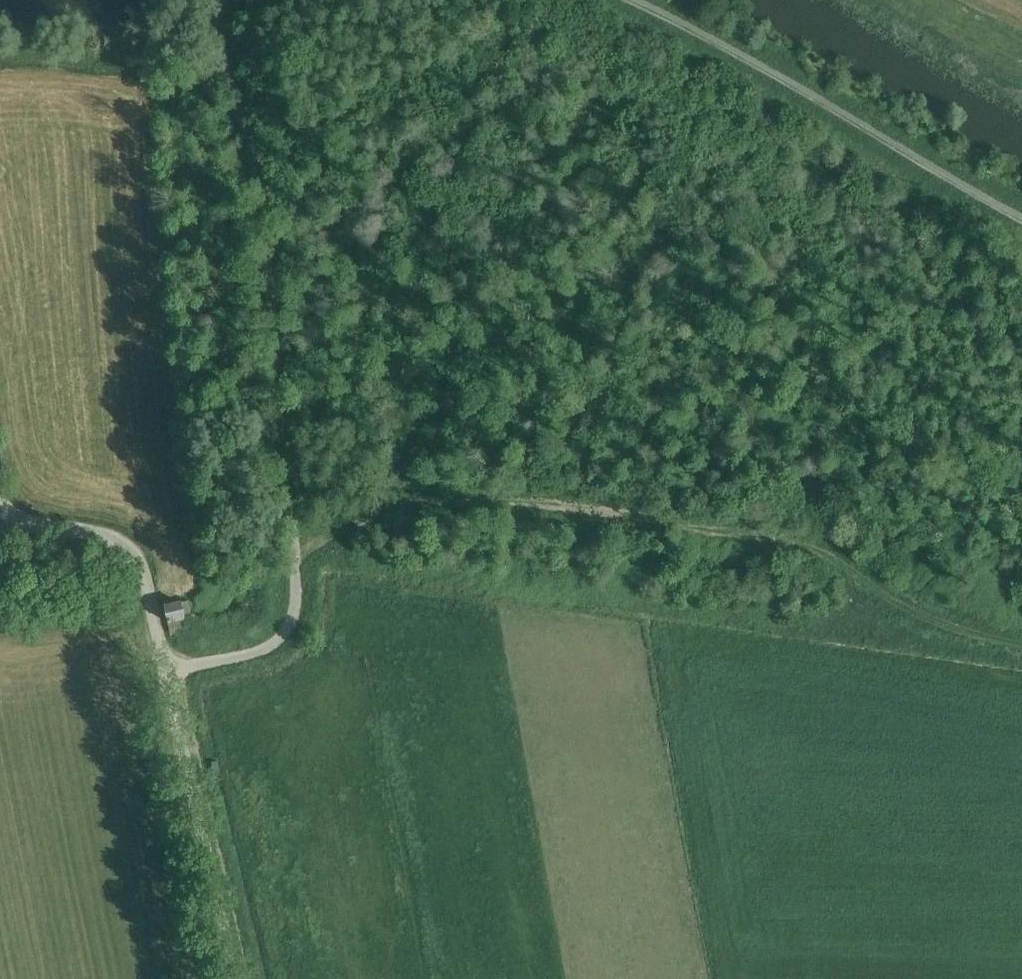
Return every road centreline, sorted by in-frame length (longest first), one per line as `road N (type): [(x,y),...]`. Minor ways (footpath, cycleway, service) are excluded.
road 1 (unclassified): [(236,978),(143,573),(125,547),(100,533),(25,523),(0,506)]

